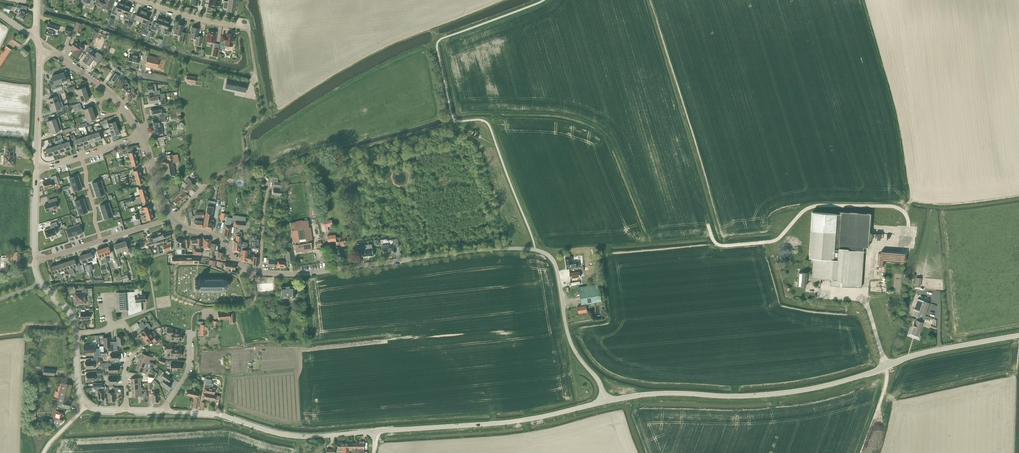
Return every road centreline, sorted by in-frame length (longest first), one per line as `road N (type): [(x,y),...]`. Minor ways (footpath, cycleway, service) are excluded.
road 1 (tertiary): [(166,410),(309,437),(507,422),(606,401)]
road 2 (tertiary): [(606,401),(798,391),(924,353),(1018,335)]
road 3 (track): [(865,294),(868,253),(907,251),(908,222),(898,208),(816,206),(771,242),(720,245),(709,225)]
road 4 (unclassified): [(260,273),(499,249),(548,255)]
road 5 (unclassified): [(606,401),(571,344),(548,255)]
road 6 (residential): [(126,409),(125,374),(137,343),(122,324),(76,333)]
road 7 (unclassified): [(141,137),(111,94),(45,53)]

